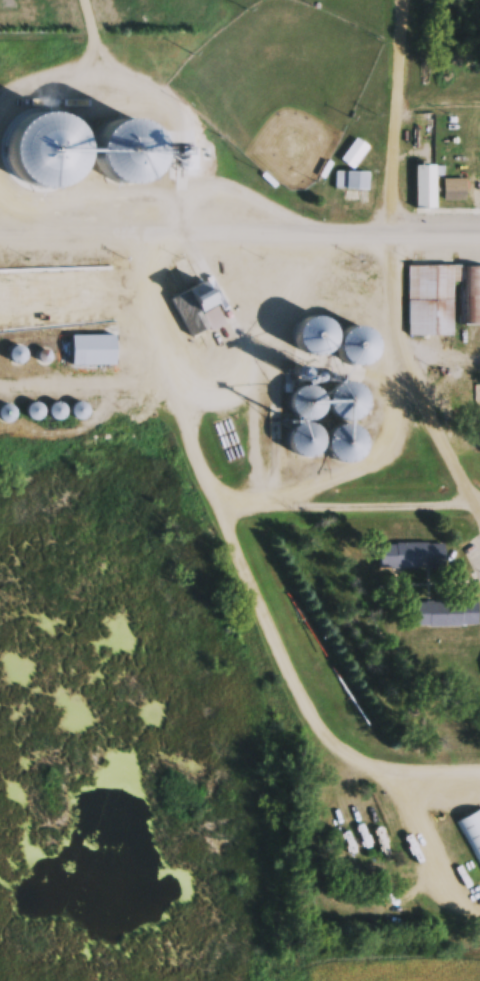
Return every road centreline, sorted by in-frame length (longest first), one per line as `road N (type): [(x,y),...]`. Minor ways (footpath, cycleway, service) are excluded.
road 1 (residential): [(349,763),(295,699),(216,513),(169,386),(134,239)]
road 2 (residential): [(479,525),(400,362),(388,237),(401,0)]
road 3 (residential): [(479,237),(0,237)]
road 4 (residential): [(216,513),(479,509)]
road 5 (residential): [(134,239),(86,143),(98,63),(87,0)]
road 6 (residential): [(349,763),(382,774),(479,777)]

